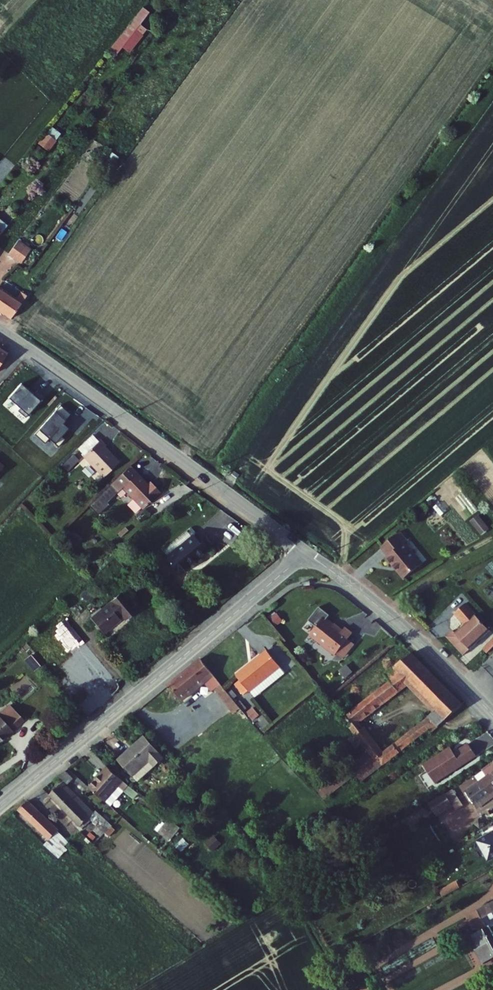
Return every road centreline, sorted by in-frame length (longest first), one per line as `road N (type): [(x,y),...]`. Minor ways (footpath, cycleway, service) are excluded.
road 1 (tertiary): [(306,552),(0,807)]
road 2 (unclassified): [(306,552),(0,329)]
road 3 (tertiary): [(492,714),(397,620),(306,552)]

